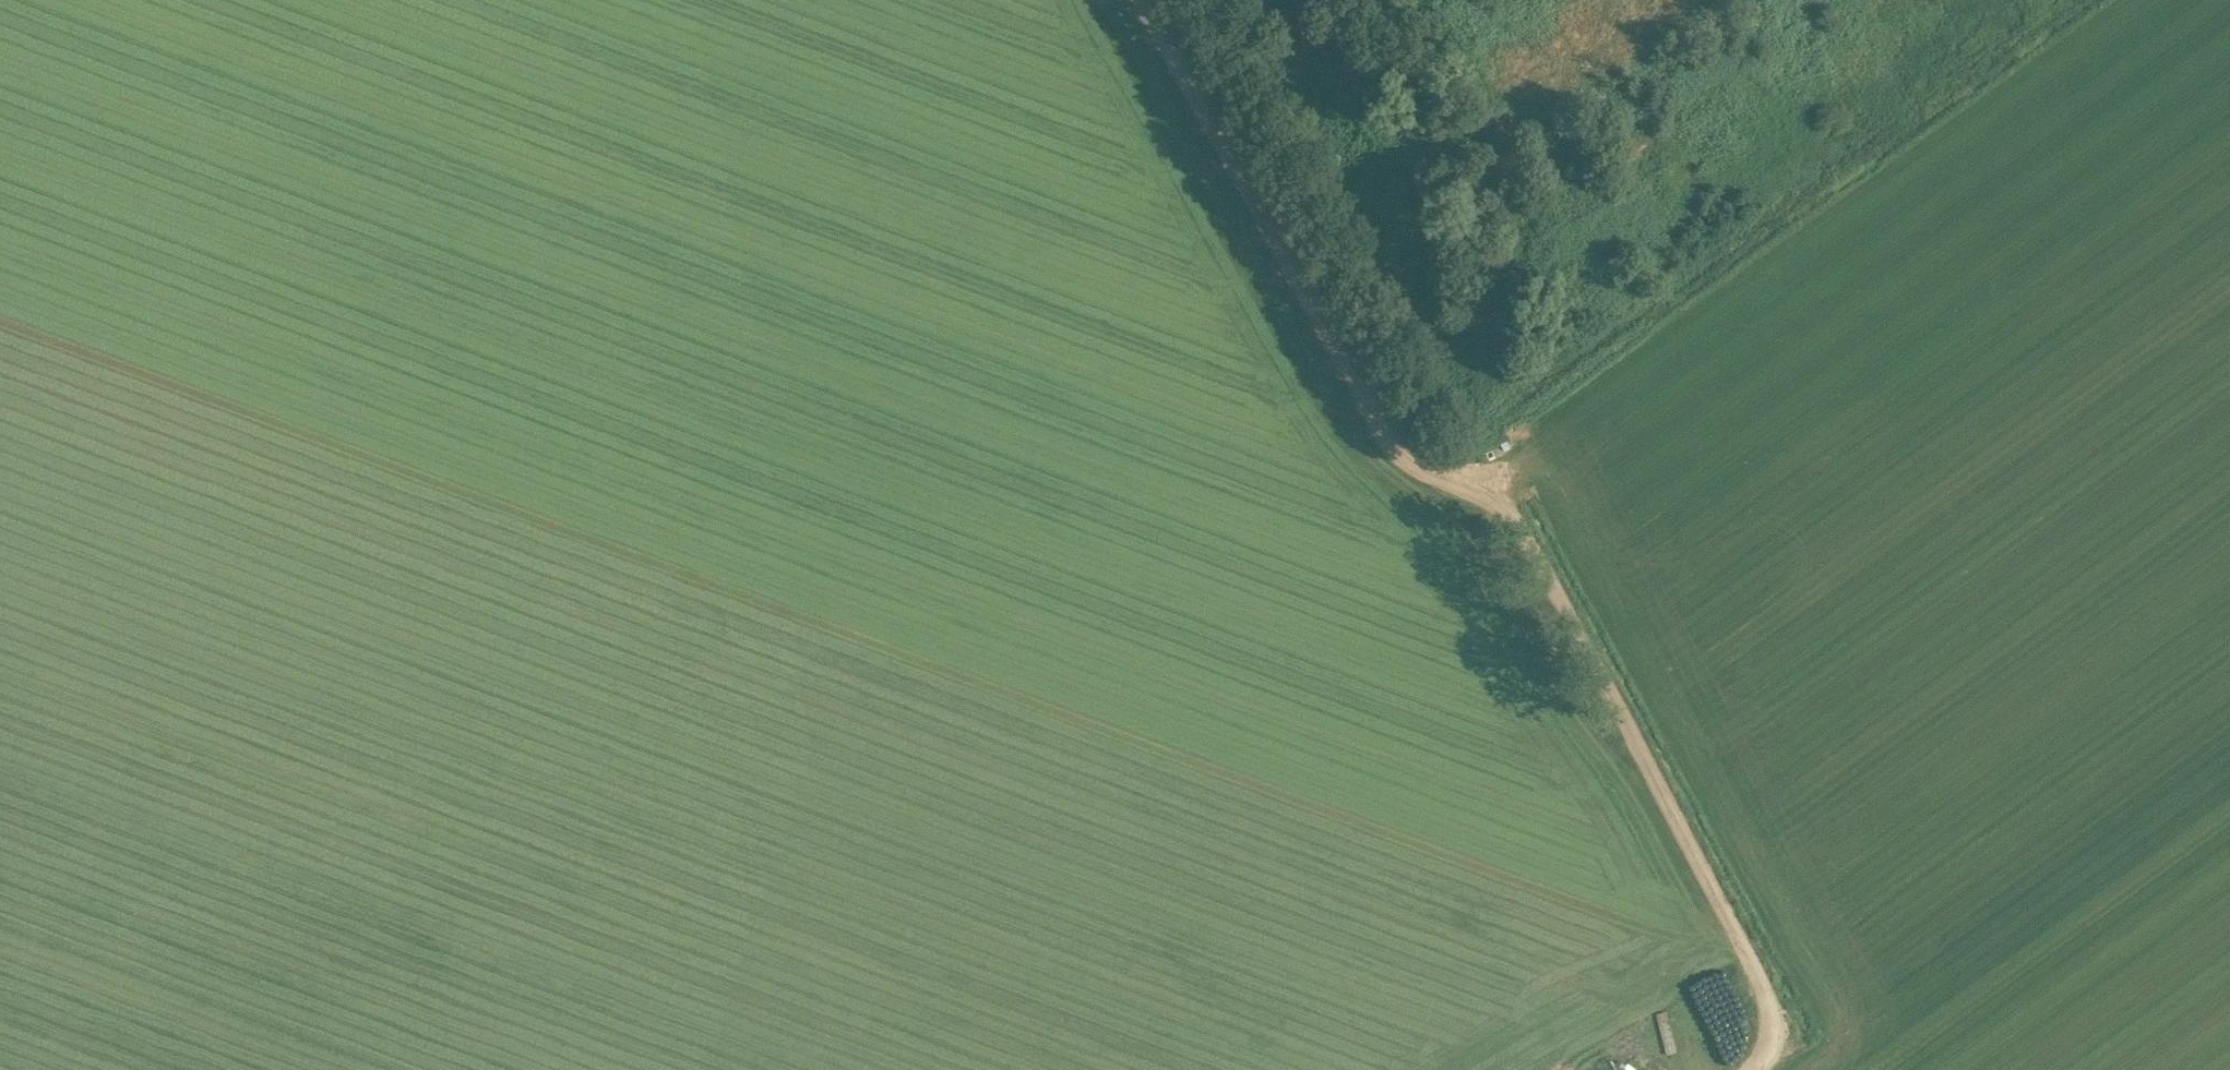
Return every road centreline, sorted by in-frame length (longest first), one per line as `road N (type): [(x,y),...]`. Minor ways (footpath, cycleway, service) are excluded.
road 1 (track): [(1766,995),(1654,760),(1503,503),(1414,467),(1149,0)]

